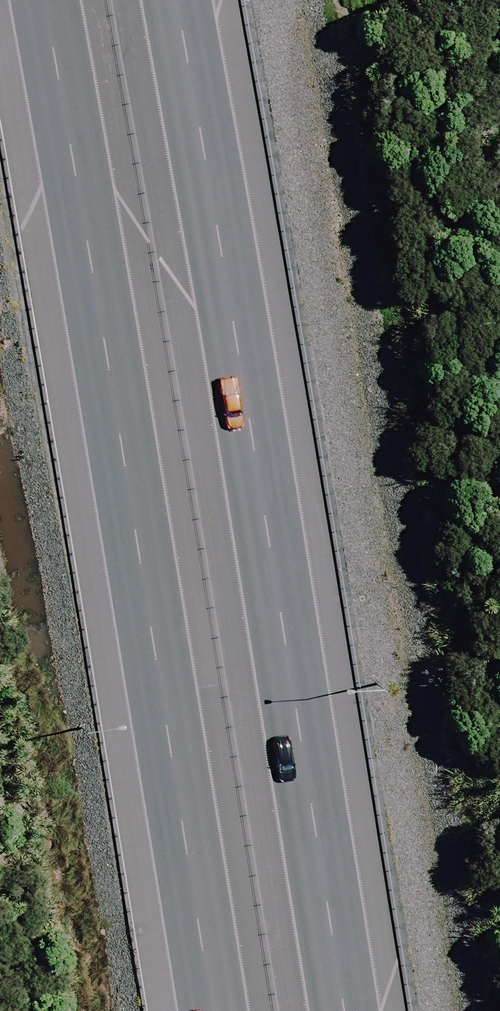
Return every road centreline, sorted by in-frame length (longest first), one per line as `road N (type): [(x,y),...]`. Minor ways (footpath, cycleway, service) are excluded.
road 1 (motorway): [(173,0),(347,1010)]
road 2 (motorway): [(225,1010),(52,0)]

